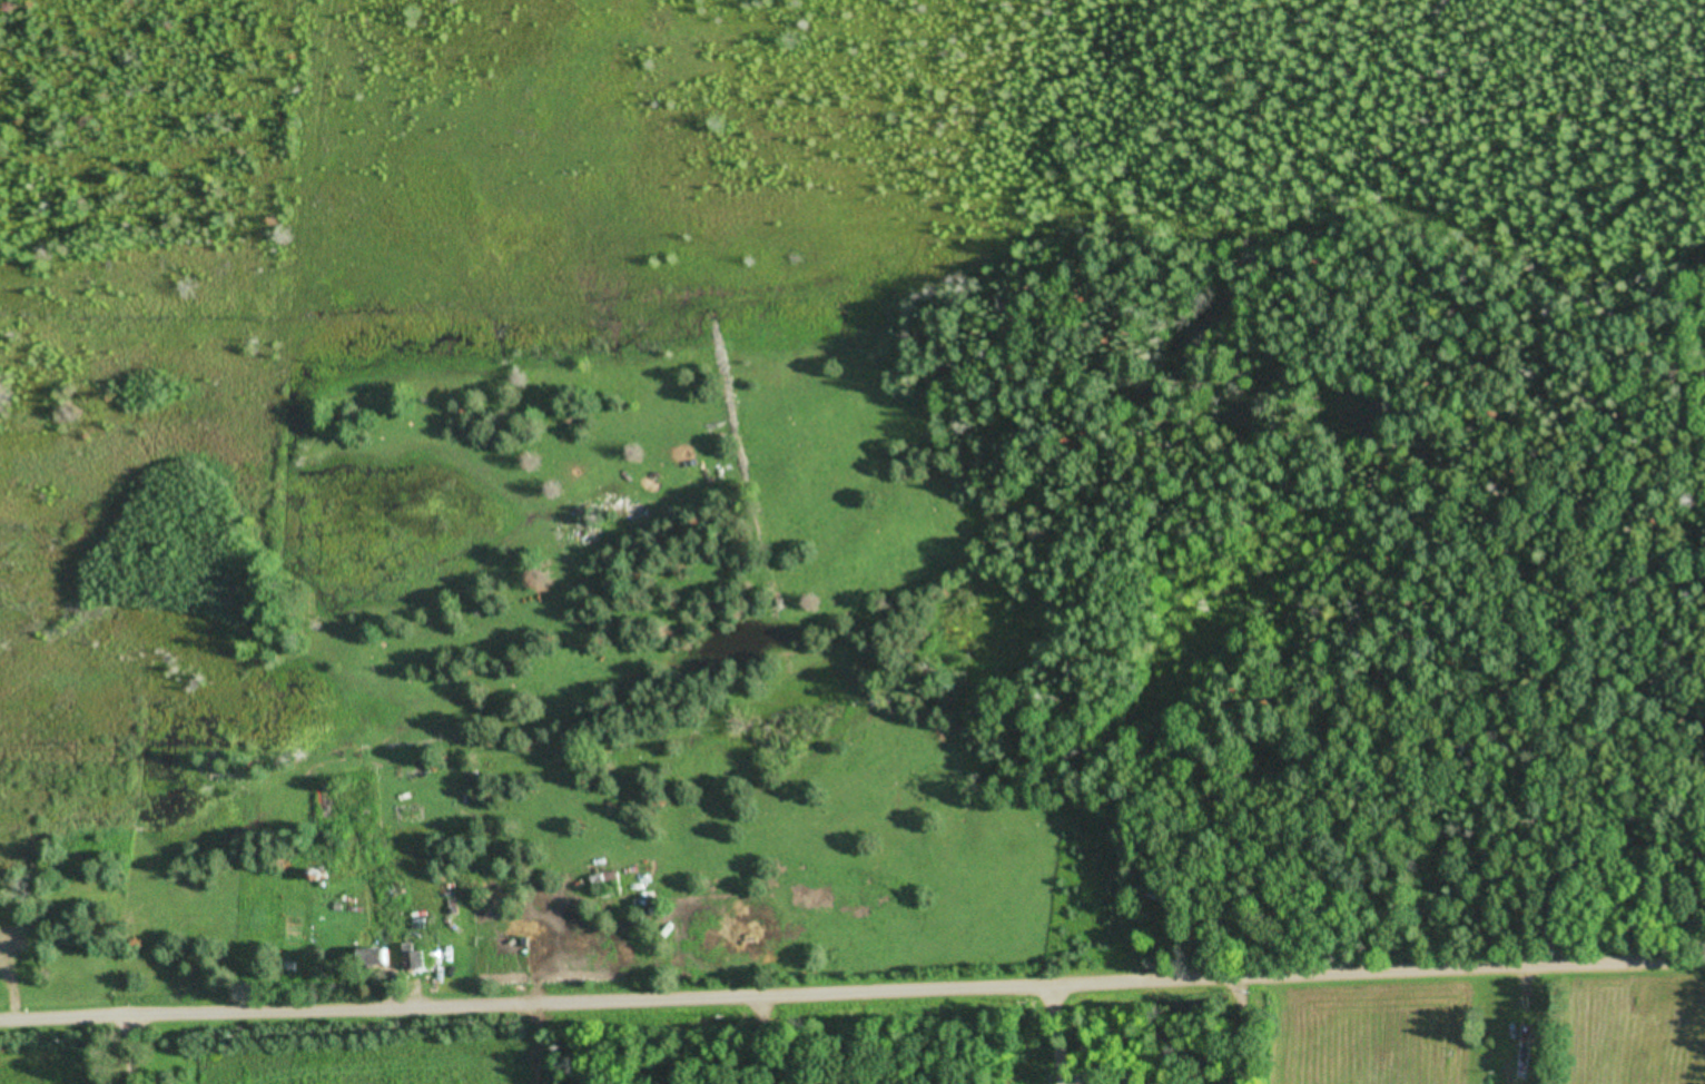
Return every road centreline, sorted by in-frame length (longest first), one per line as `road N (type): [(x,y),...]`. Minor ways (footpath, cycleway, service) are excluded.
road 1 (residential): [(0,1039),(1704,1002)]

